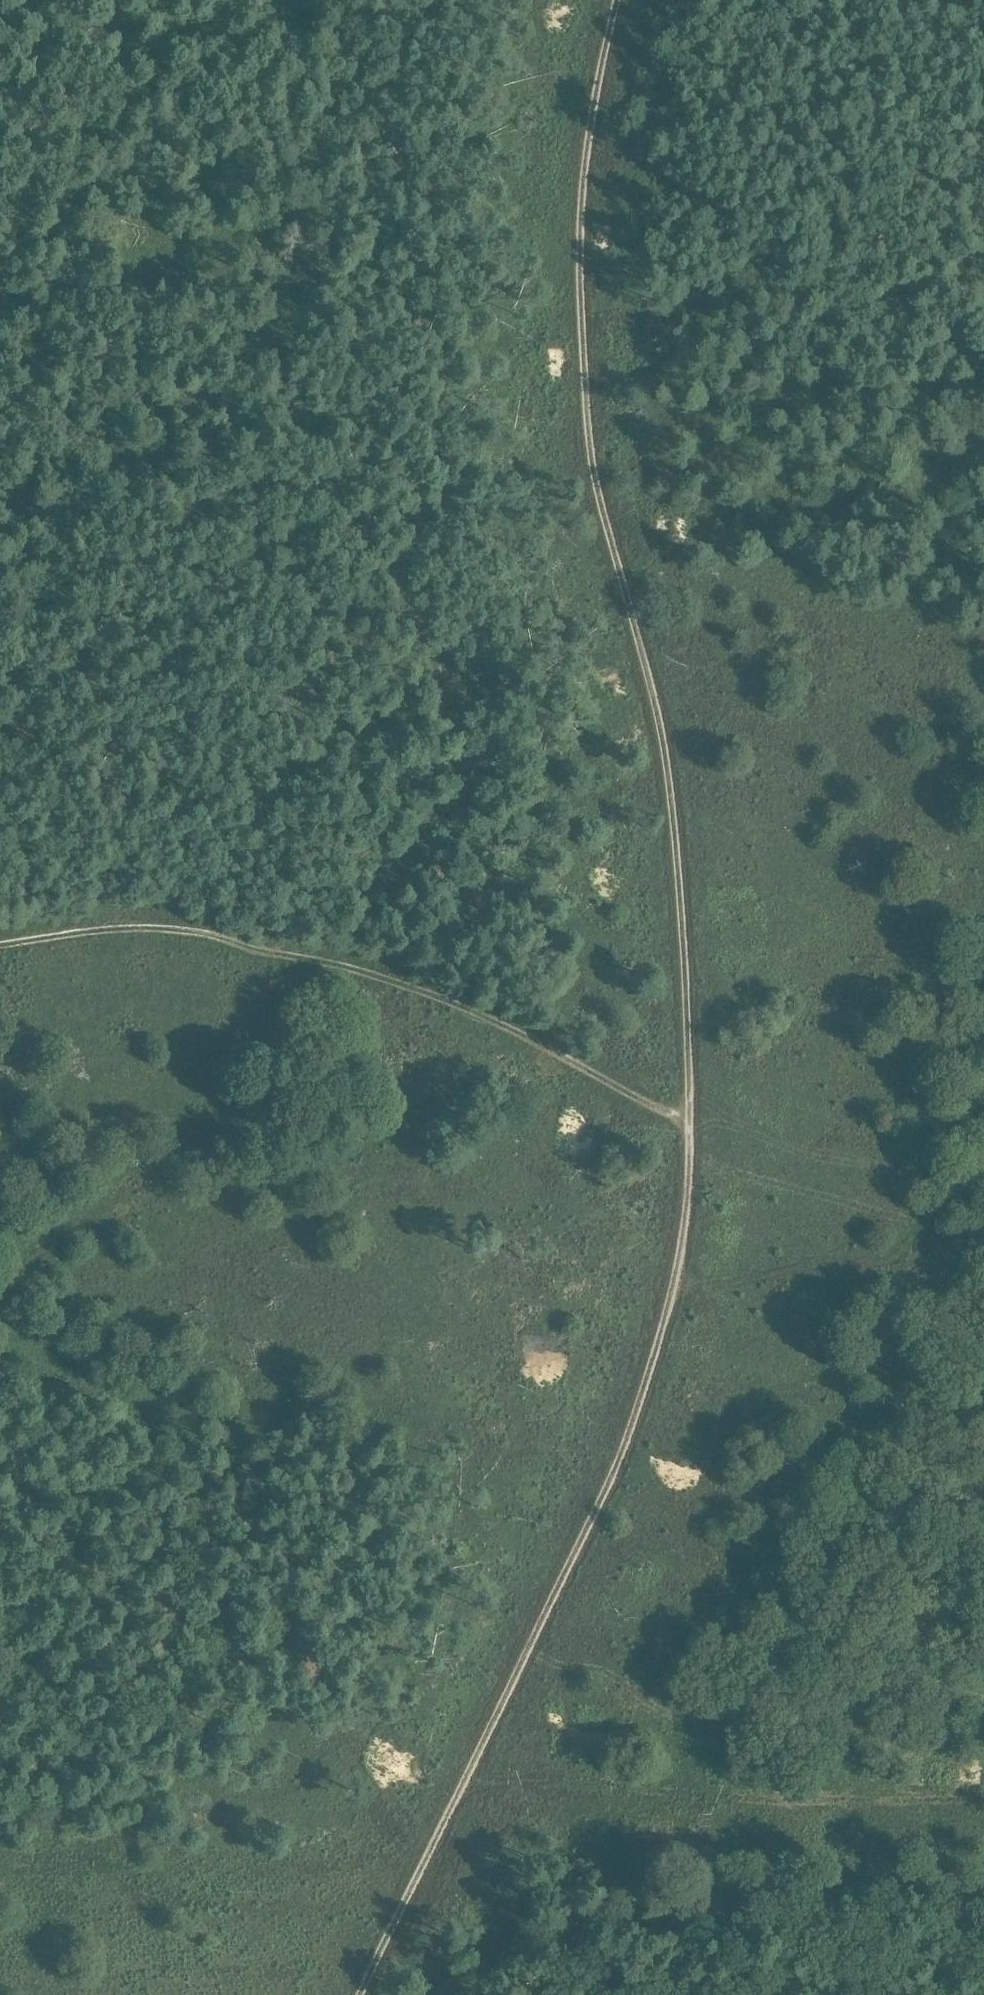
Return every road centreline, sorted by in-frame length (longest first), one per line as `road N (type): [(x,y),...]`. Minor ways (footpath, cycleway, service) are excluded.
road 1 (track): [(615,0),(576,207),(585,436),(653,691),(682,957),(691,1189),(649,1392),(380,1994)]
road 2 (track): [(0,944),(170,931),(344,966),(463,1008),(692,1128)]

